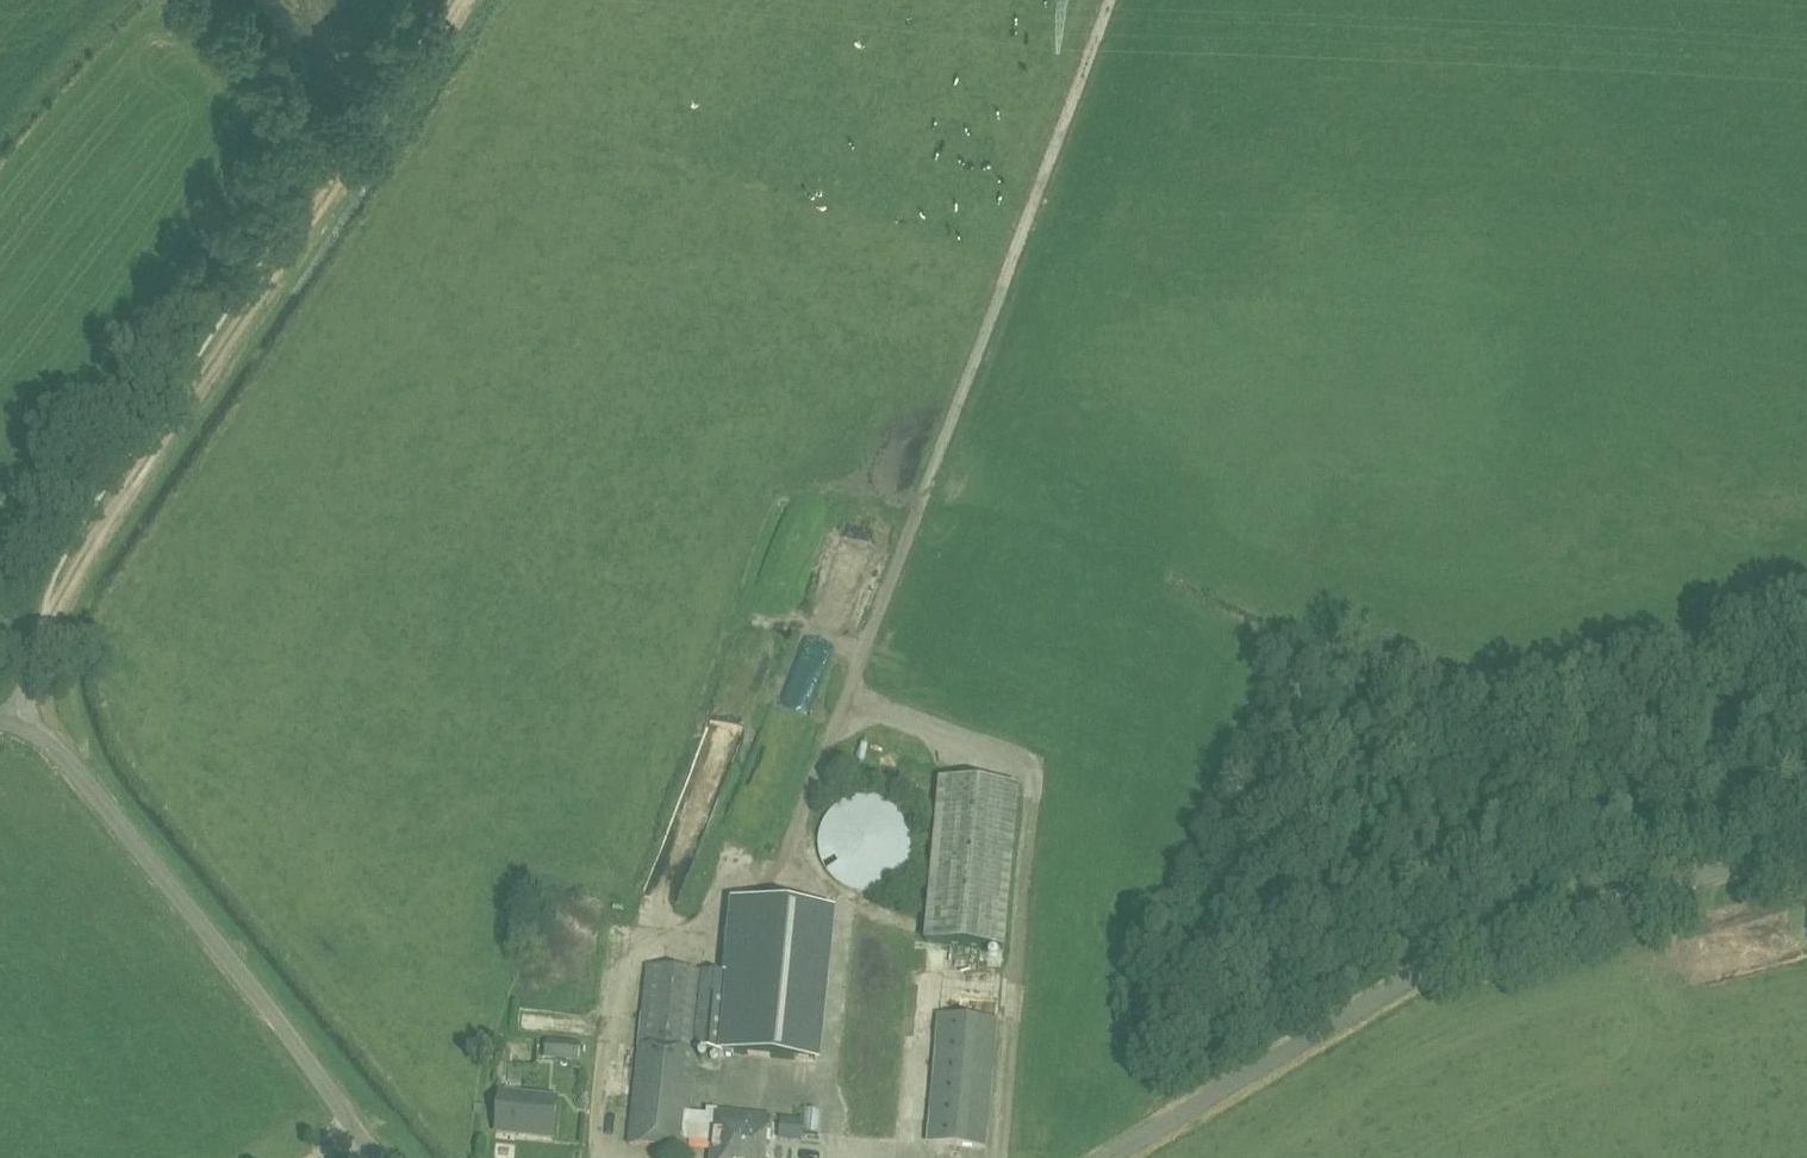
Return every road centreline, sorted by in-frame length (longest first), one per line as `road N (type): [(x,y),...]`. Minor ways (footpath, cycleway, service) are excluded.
road 1 (track): [(477,0),(109,534),(56,648),(39,733)]
road 2 (unclassified): [(1110,1157),(1412,980),(1577,909),(1806,841)]
road 3 (unclassified): [(0,727),(39,733),(393,1157)]

